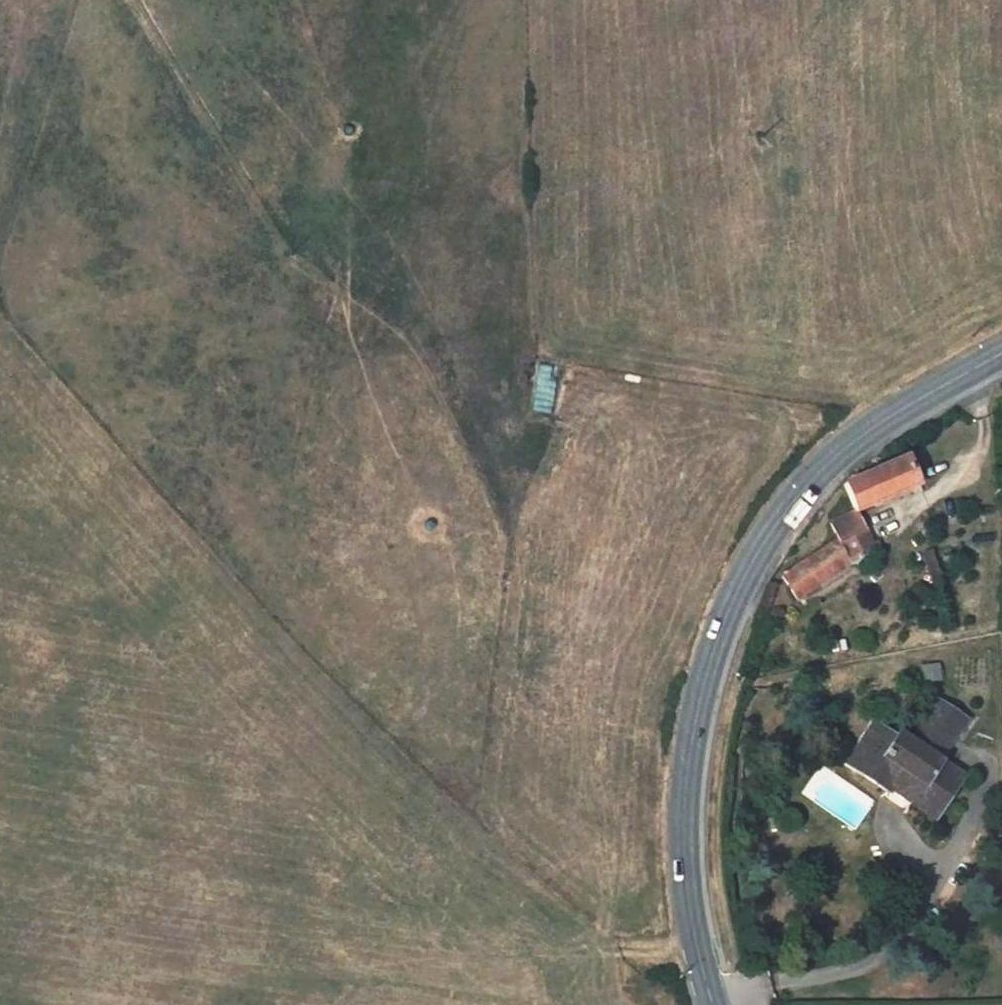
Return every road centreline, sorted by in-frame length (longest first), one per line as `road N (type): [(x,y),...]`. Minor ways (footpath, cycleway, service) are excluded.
road 1 (primary): [(1001,359),(844,451),(773,526),(727,605),(694,722),(686,841),(716,1004)]

